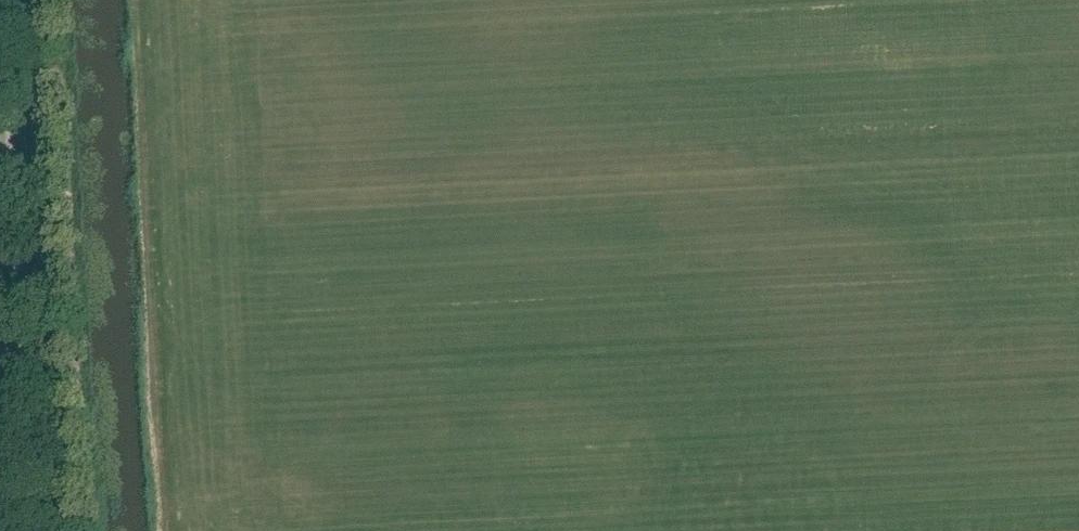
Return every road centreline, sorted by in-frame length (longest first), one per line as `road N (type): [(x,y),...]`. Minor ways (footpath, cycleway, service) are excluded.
road 1 (tertiary): [(45,530),(18,0)]

